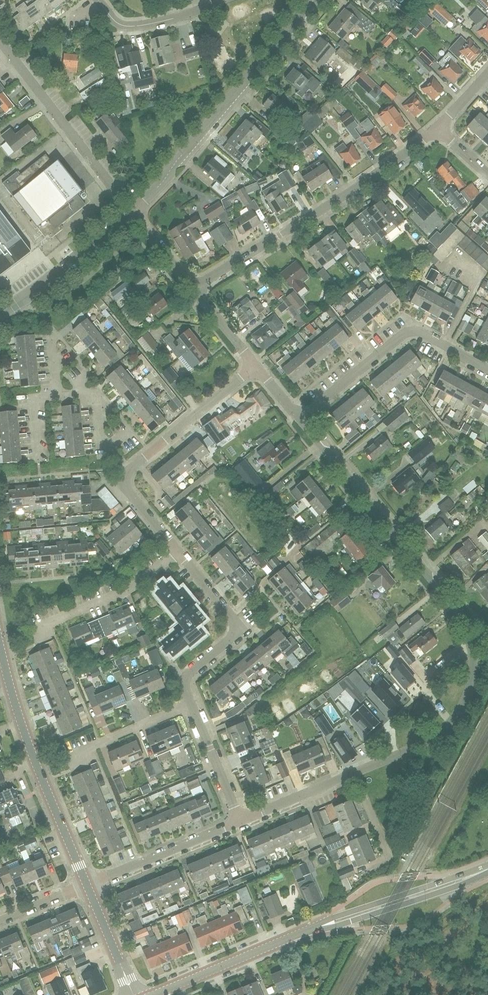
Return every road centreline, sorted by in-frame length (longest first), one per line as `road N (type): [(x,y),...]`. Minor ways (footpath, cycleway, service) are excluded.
road 1 (residential): [(354,772),(453,721),(472,684),(470,636),(300,418)]
road 2 (tertiary): [(151,994),(487,868)]
road 3 (residential): [(195,290),(440,125)]
road 4 (residential): [(133,215),(313,0)]
road 5 (tertiary): [(86,884),(0,643)]
road 6 (residential): [(487,369),(412,330),(300,418)]
road 7 (residential): [(191,705),(186,675),(234,637),(239,623),(178,550)]
road 8 (residential): [(115,190),(0,41)]
road 9 (residential): [(32,631),(136,587),(178,550)]
road 10 (residential): [(86,884),(240,820)]
road 11 (residential): [(0,313),(133,215)]
road 12 (residential): [(128,469),(255,366)]
road 13 (residential): [(222,0),(128,26),(99,0)]
road 14 (residential): [(70,755),(191,705)]
road 15 (residential): [(128,469),(101,437),(96,393),(57,396)]
road 16 (residential): [(240,820),(191,705)]
road 17 (residential): [(240,820),(354,772)]
road 18 (tertiary): [(134,994),(86,884)]

